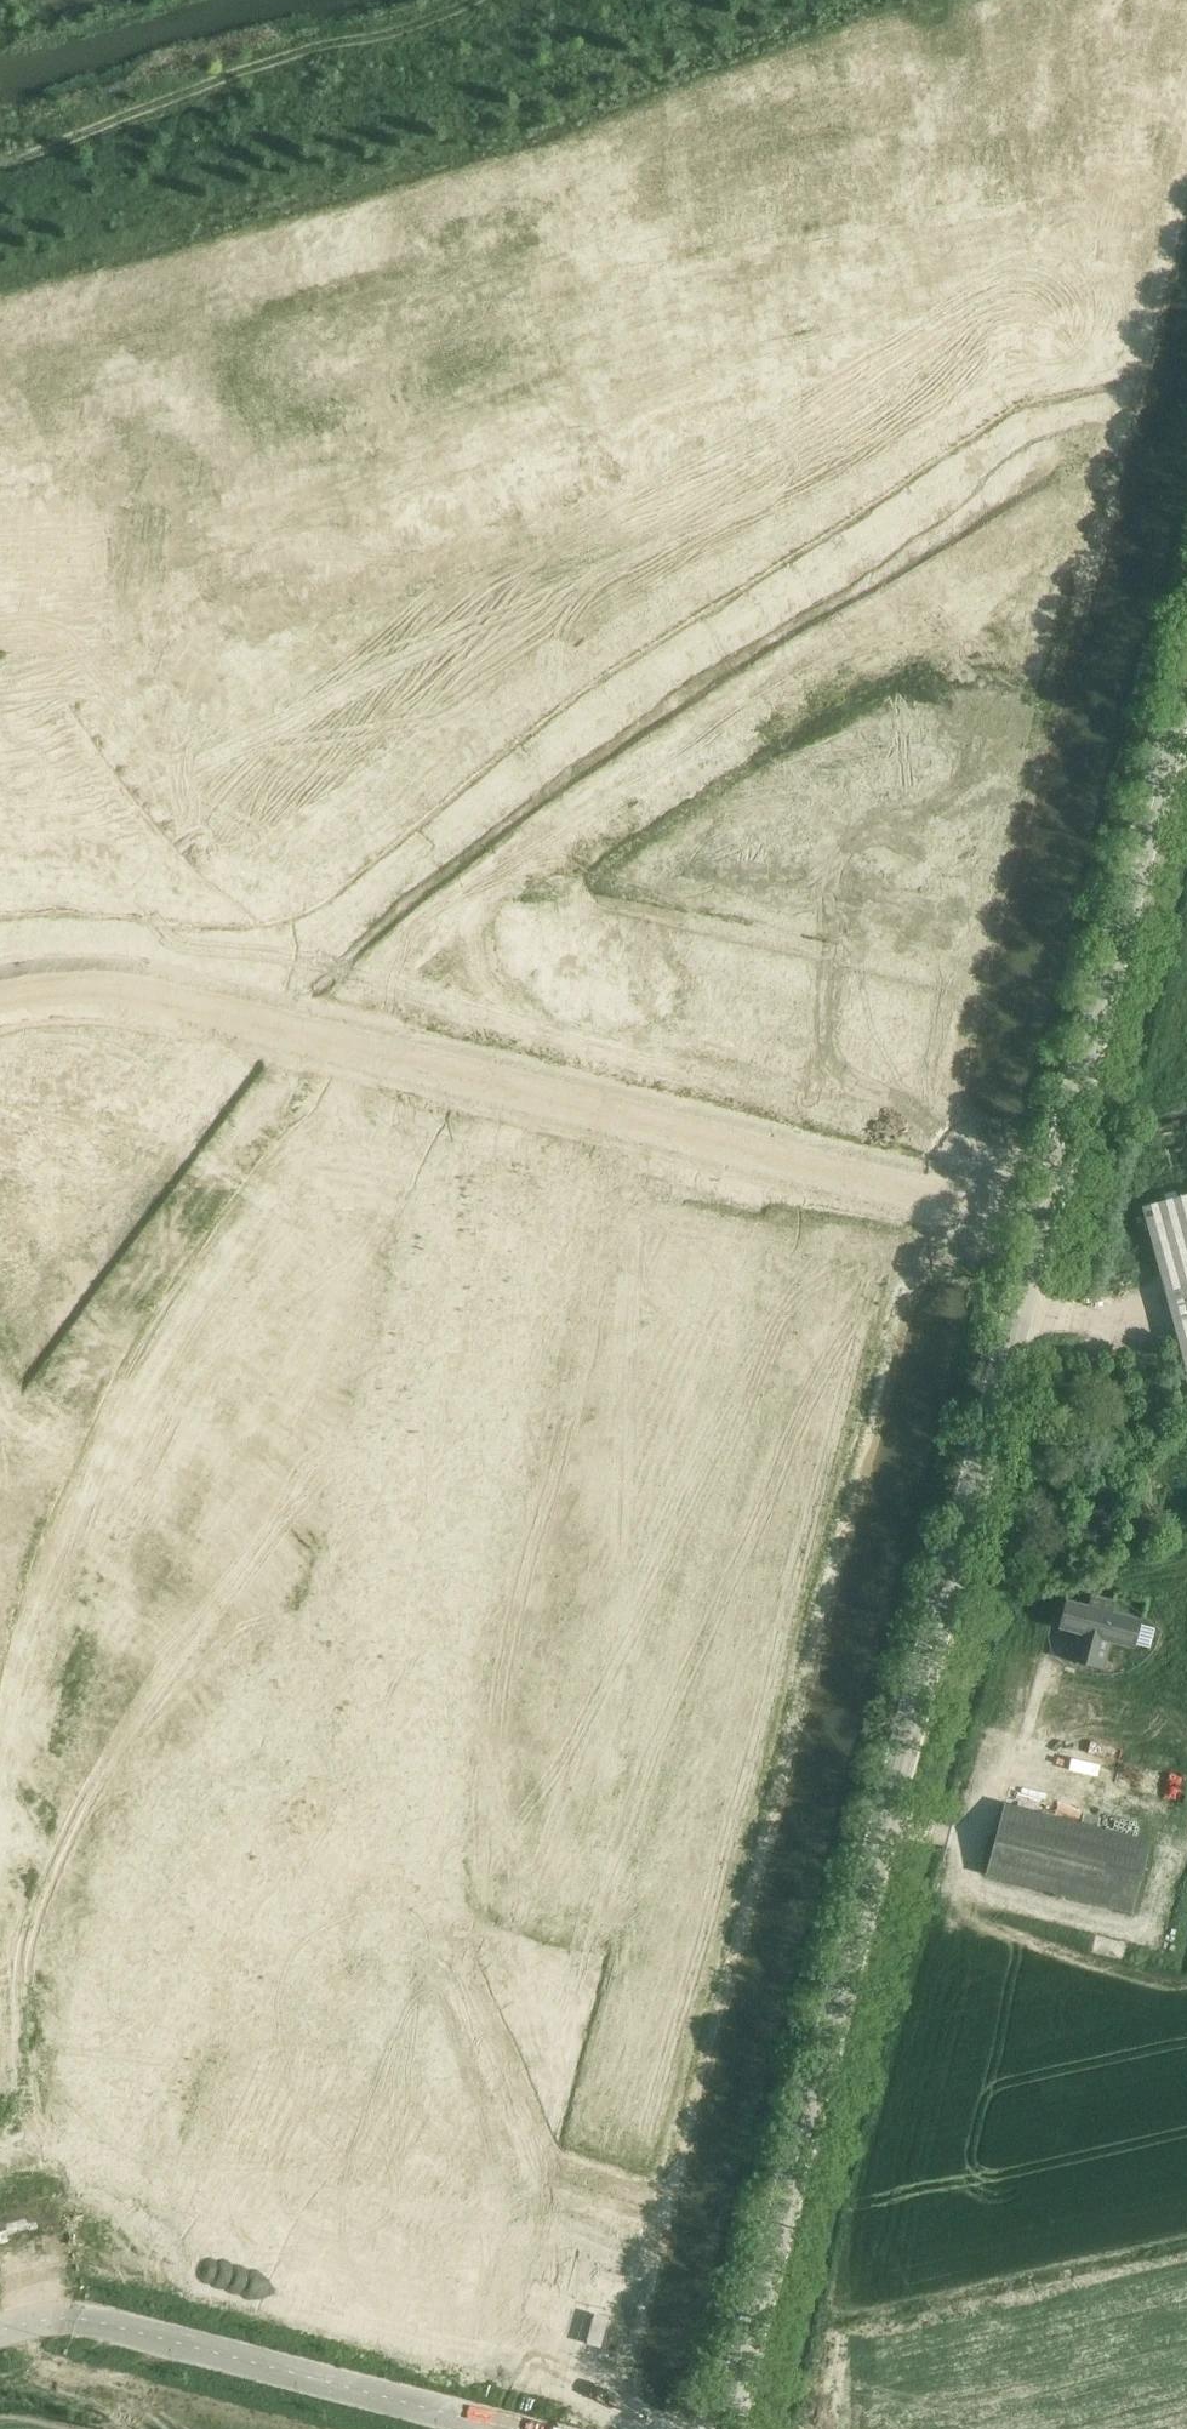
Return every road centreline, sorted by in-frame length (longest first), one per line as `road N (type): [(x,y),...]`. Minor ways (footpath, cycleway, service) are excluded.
road 1 (unclassified): [(723,2428),(1044,1220)]
road 2 (unclassified): [(1044,1220),(116,988),(0,1001)]
road 3 (unclassified): [(1044,1220),(1186,663)]
road 4 (unclassified): [(0,2332),(79,2318),(507,2428)]

